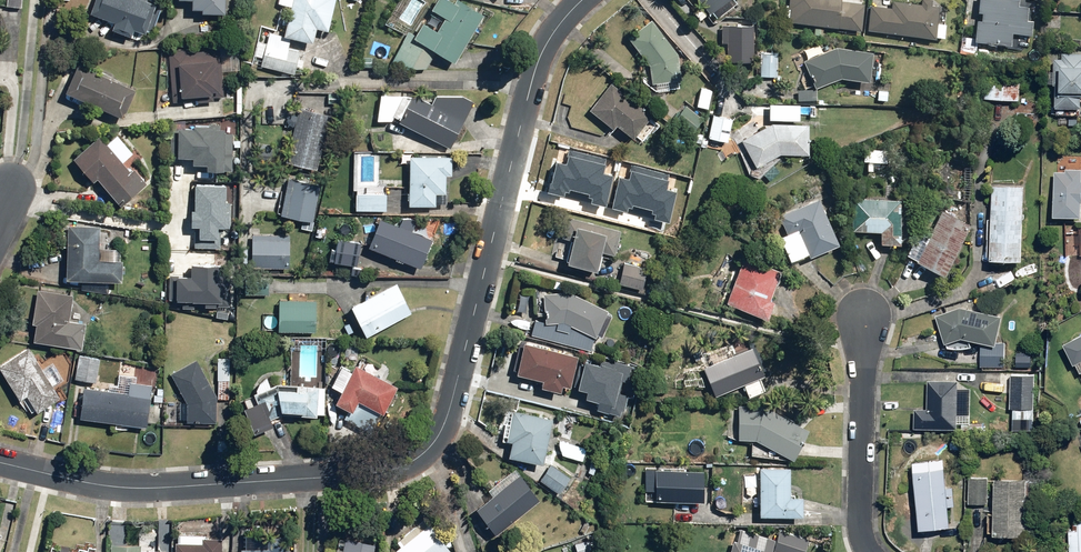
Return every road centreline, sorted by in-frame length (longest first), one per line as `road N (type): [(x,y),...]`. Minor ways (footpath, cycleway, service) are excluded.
road 1 (residential): [(584,0),(546,43),(530,84),(448,415),(421,456),(358,476),(141,487),(0,462)]
road 2 (residential): [(870,551),(861,518),(863,307)]

